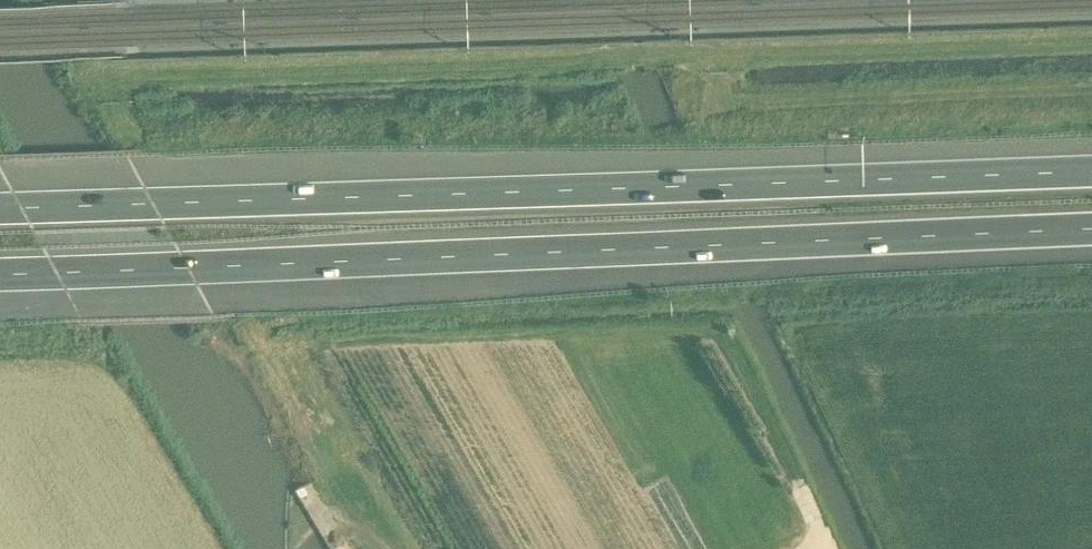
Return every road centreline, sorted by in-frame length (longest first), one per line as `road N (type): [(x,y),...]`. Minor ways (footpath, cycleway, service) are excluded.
road 1 (motorway): [(0,274),(1091,233)]
road 2 (motorway): [(1091,172),(0,209)]

